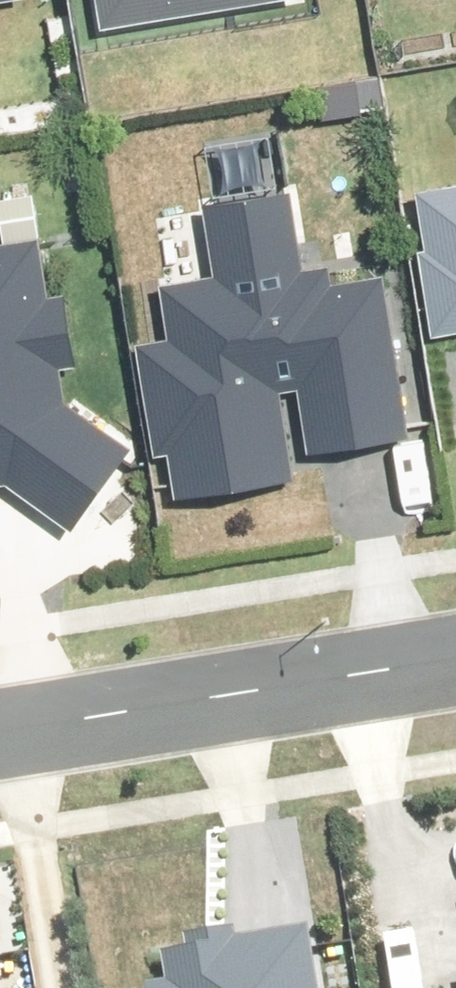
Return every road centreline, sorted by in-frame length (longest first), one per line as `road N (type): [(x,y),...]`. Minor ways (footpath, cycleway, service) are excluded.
road 1 (residential): [(0,737),(455,662)]

